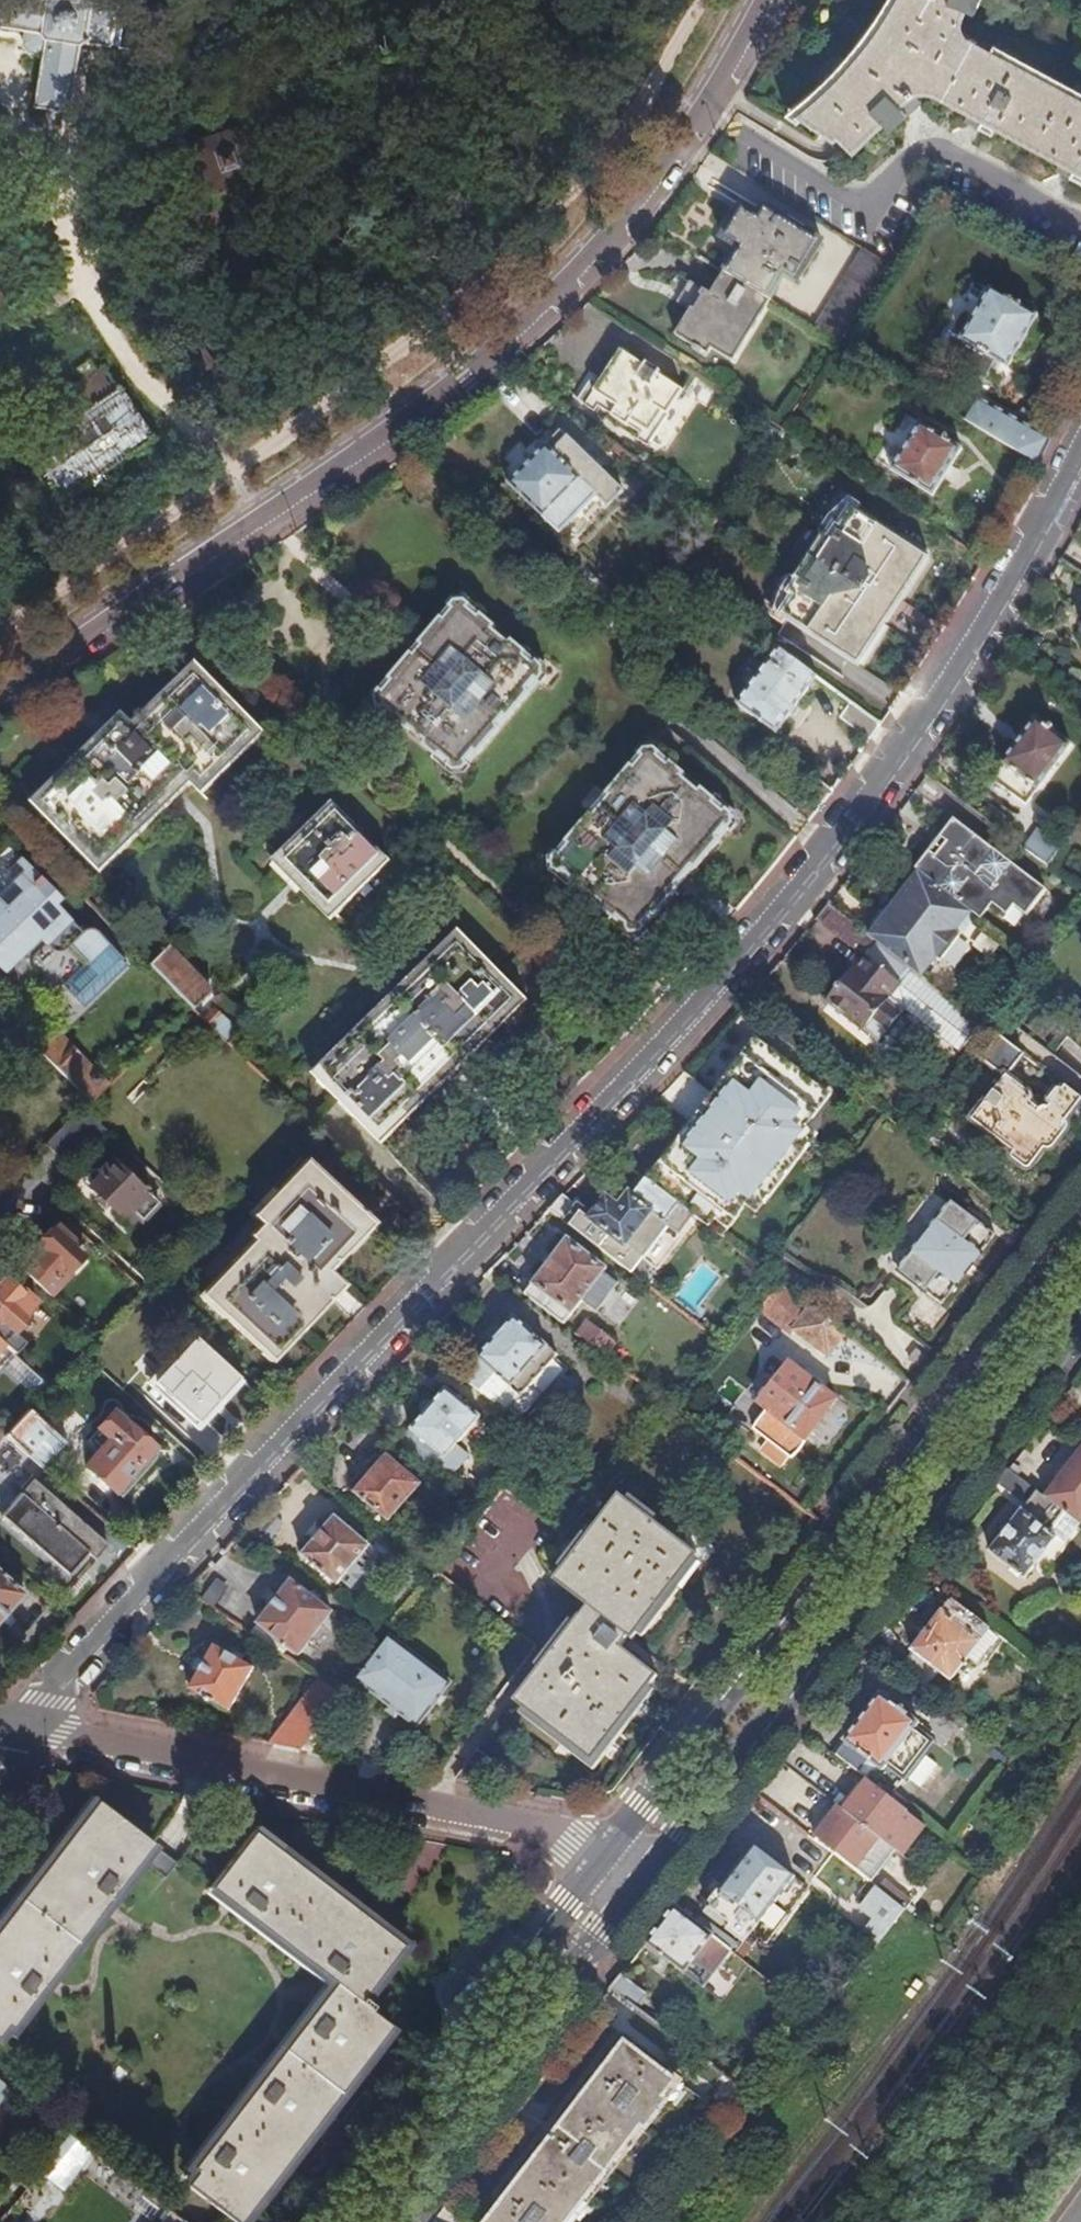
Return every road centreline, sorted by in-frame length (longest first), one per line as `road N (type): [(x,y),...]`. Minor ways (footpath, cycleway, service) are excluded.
road 1 (residential): [(12,1730),(641,1068),(927,725),(1080,439)]
road 2 (unclassified): [(764,0),(651,180),(563,283),(363,446),(0,692)]
road 3 (primary): [(1080,1235),(601,1852)]
road 4 (primary): [(645,1884),(1080,1315)]
road 5 (unclassified): [(601,1852),(12,1730)]
road 6 (track): [(254,518),(231,472),(102,318),(44,163),(0,85)]
road 7 (primary): [(601,1852),(317,2221)]
road 8 (primary): [(385,2221),(645,1884)]

